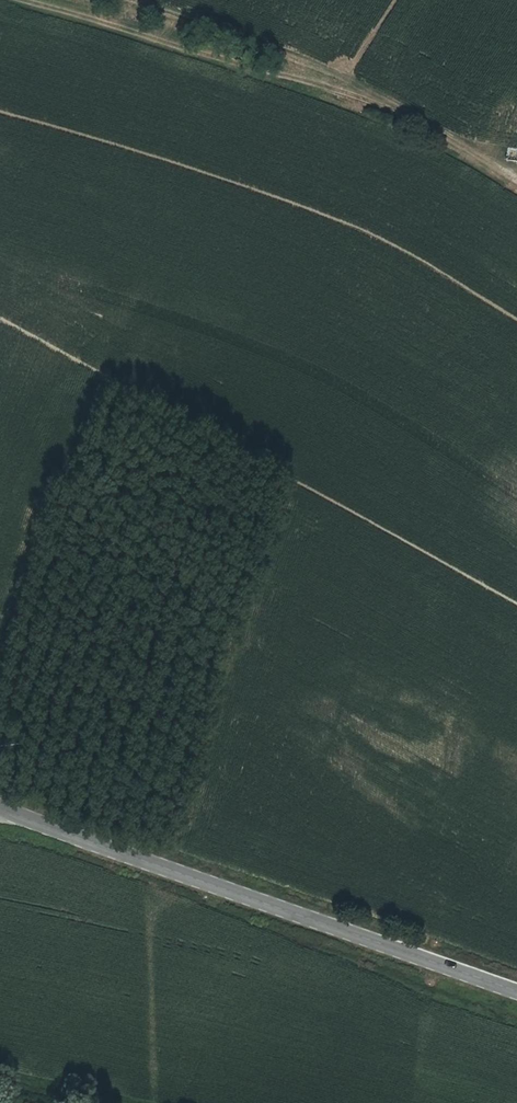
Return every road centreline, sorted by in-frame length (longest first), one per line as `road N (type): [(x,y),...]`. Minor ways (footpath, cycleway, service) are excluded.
road 1 (secondary): [(0,809),(516,991)]
road 2 (track): [(516,185),(414,121),(112,10),(52,0)]

